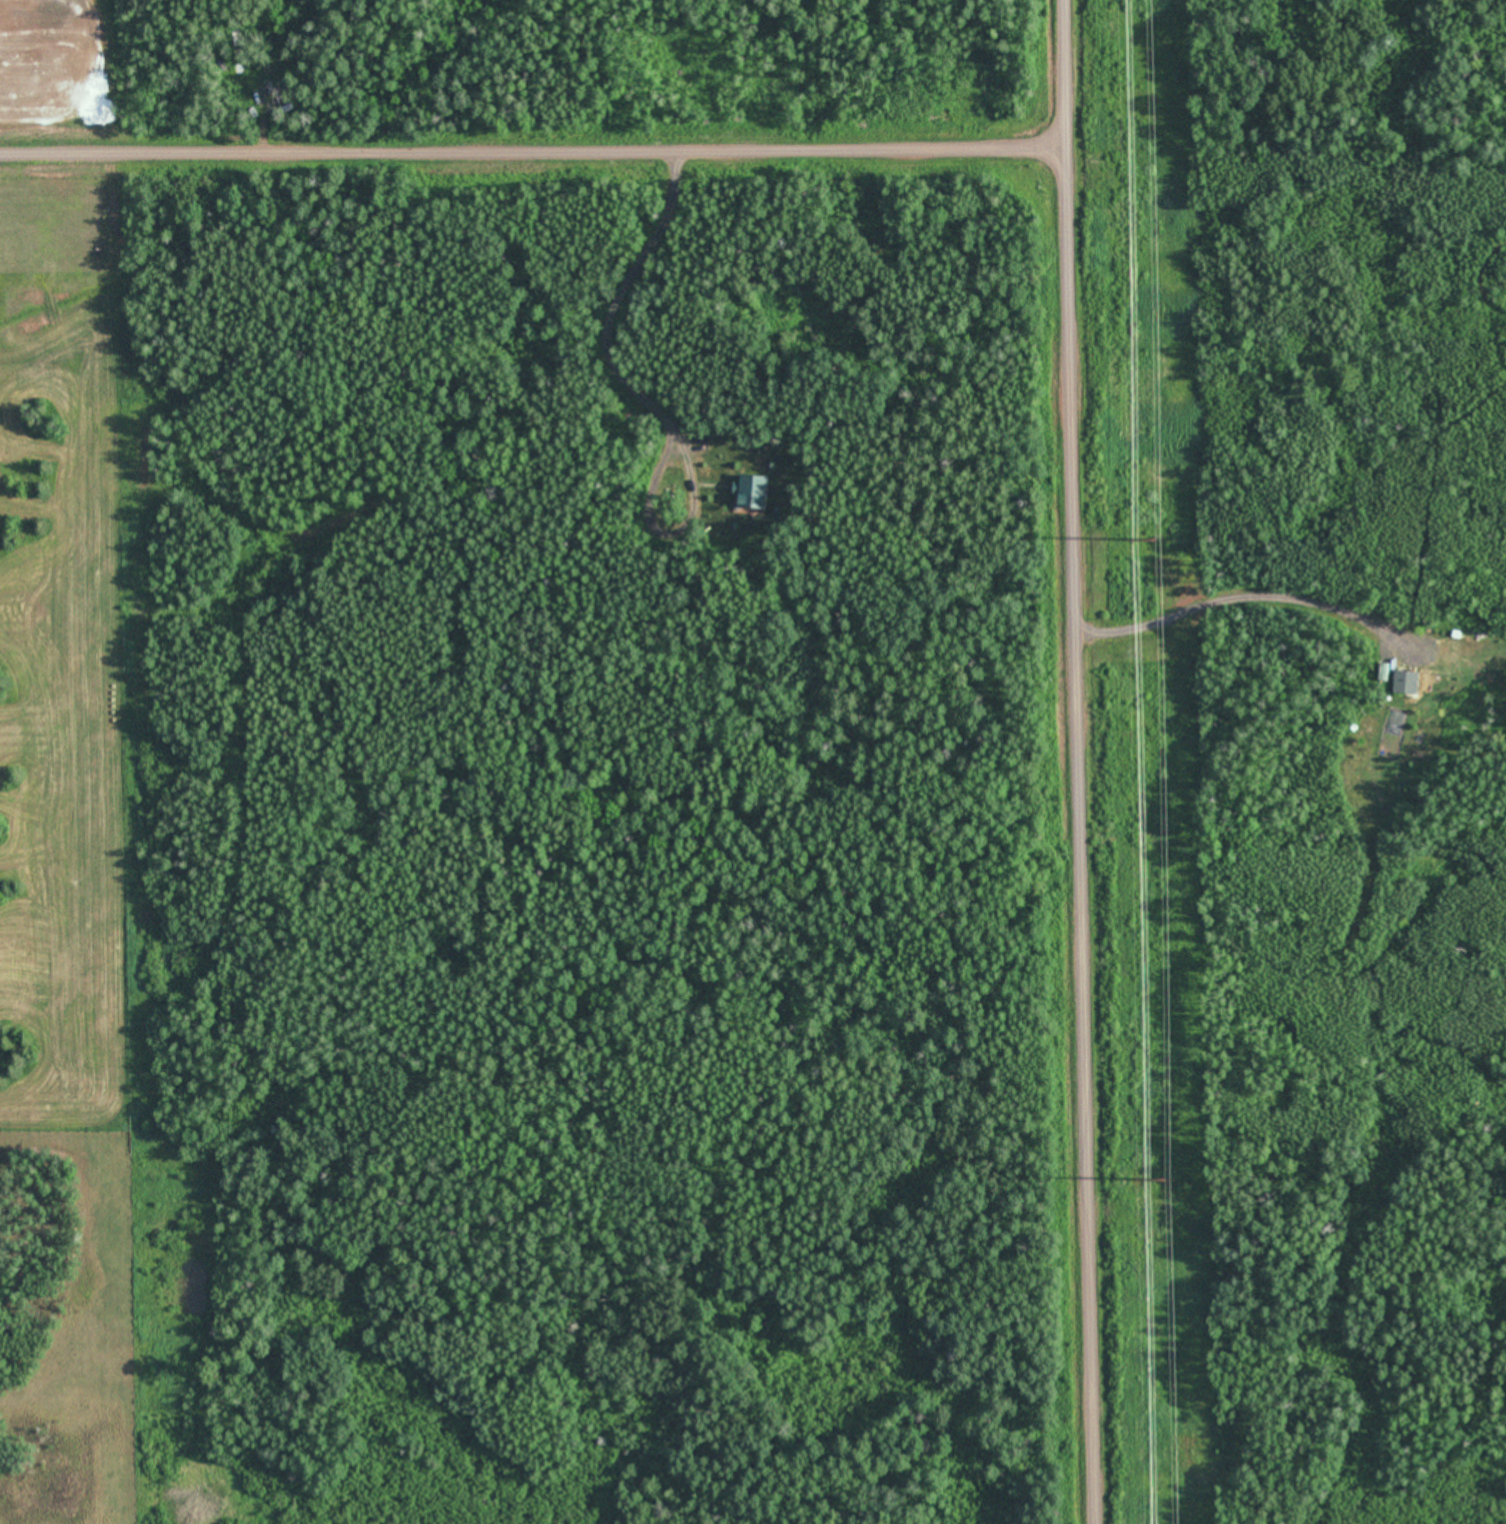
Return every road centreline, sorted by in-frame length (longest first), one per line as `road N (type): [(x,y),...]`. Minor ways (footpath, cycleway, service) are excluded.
road 1 (residential): [(1103,1523),(1072,0)]
road 2 (residential): [(1074,140),(0,147)]

